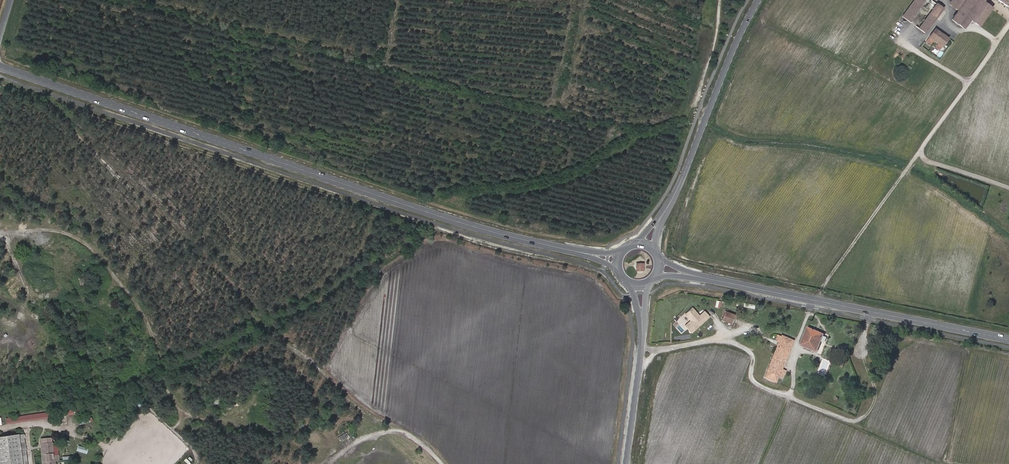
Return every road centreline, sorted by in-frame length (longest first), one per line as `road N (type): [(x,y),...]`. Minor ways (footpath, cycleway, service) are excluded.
road 1 (tertiary): [(585,253),(458,222),(0,67)]
road 2 (track): [(35,79),(76,132),(253,316),(442,463)]
road 3 (tertiary): [(1008,340),(660,270)]
road 4 (track): [(818,302),(1008,24)]
road 5 (tertiary): [(759,0),(647,245)]
road 6 (track): [(759,463),(788,397),(754,382),(750,353),(713,341),(640,353)]
road 7 (unclassified): [(640,286),(626,463)]
road 8 (track): [(788,397),(942,463)]
road 9 (track): [(720,0),(697,98),(702,124)]

